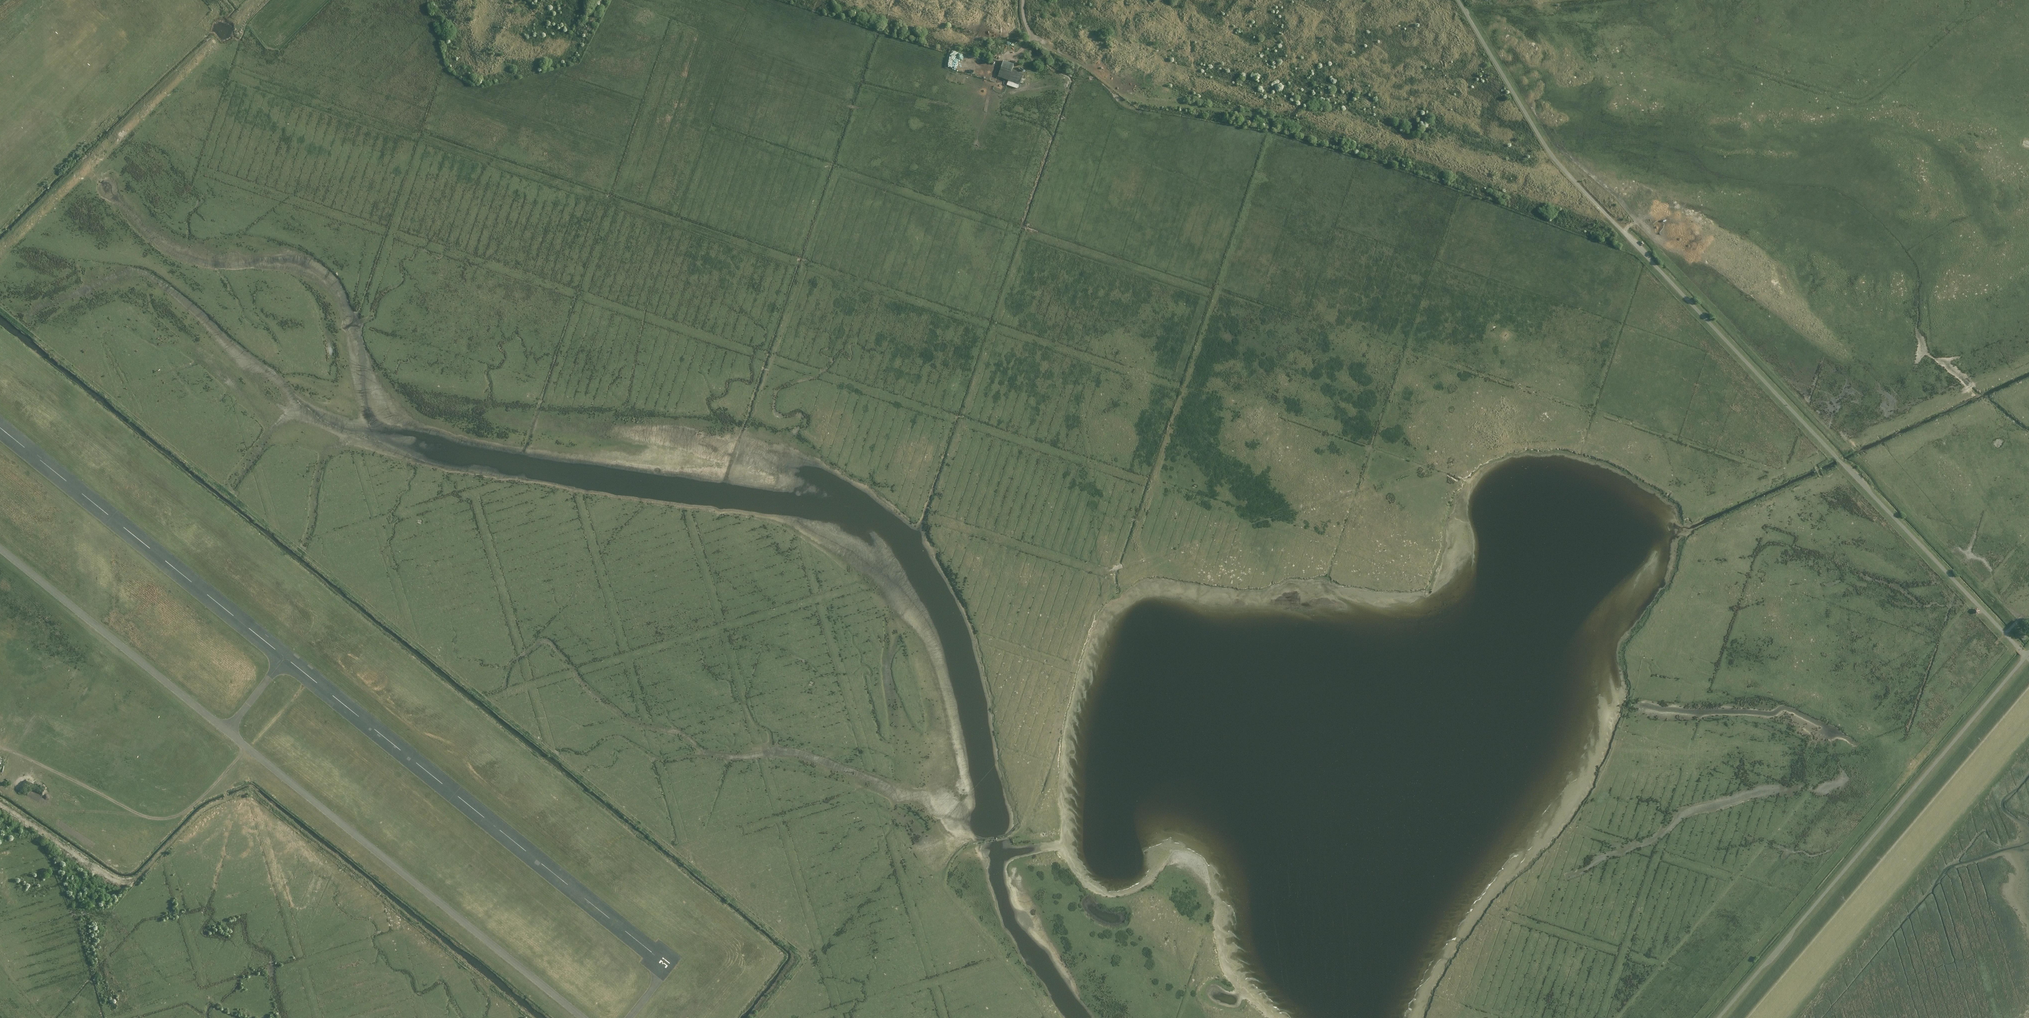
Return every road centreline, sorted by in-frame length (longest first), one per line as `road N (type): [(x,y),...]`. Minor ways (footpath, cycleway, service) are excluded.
road 1 (track): [(2027,655),(1718,1017)]
road 2 (track): [(244,744),(201,800),(159,821),(0,750)]

